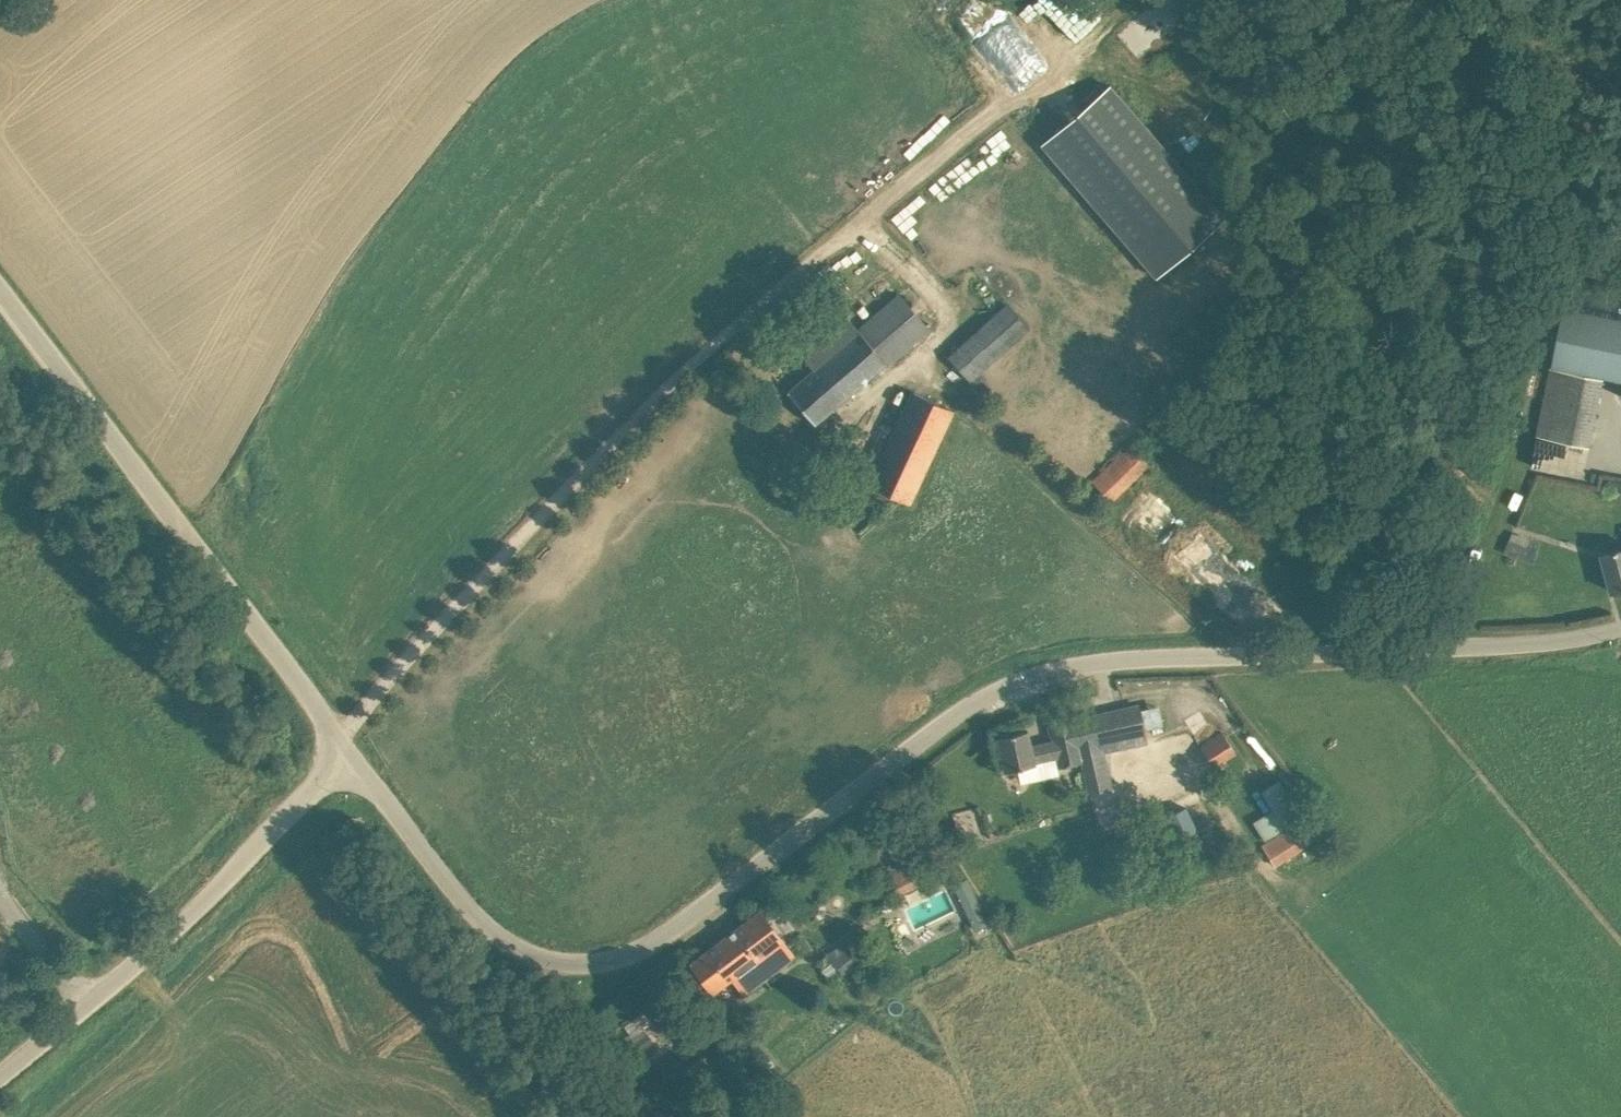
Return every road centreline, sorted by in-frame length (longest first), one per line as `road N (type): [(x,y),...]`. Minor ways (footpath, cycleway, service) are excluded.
road 1 (unclassified): [(349,753),(474,909),(512,942),(561,963),(623,960),(669,939),(970,712),(1035,675),(1093,659),(1523,646),(1620,630)]
road 2 (unclassified): [(339,739),(578,485),(760,310),(864,228)]
road 3 (unclassified): [(339,739),(0,289)]
road 4 (unclassified): [(0,1076),(349,753)]

